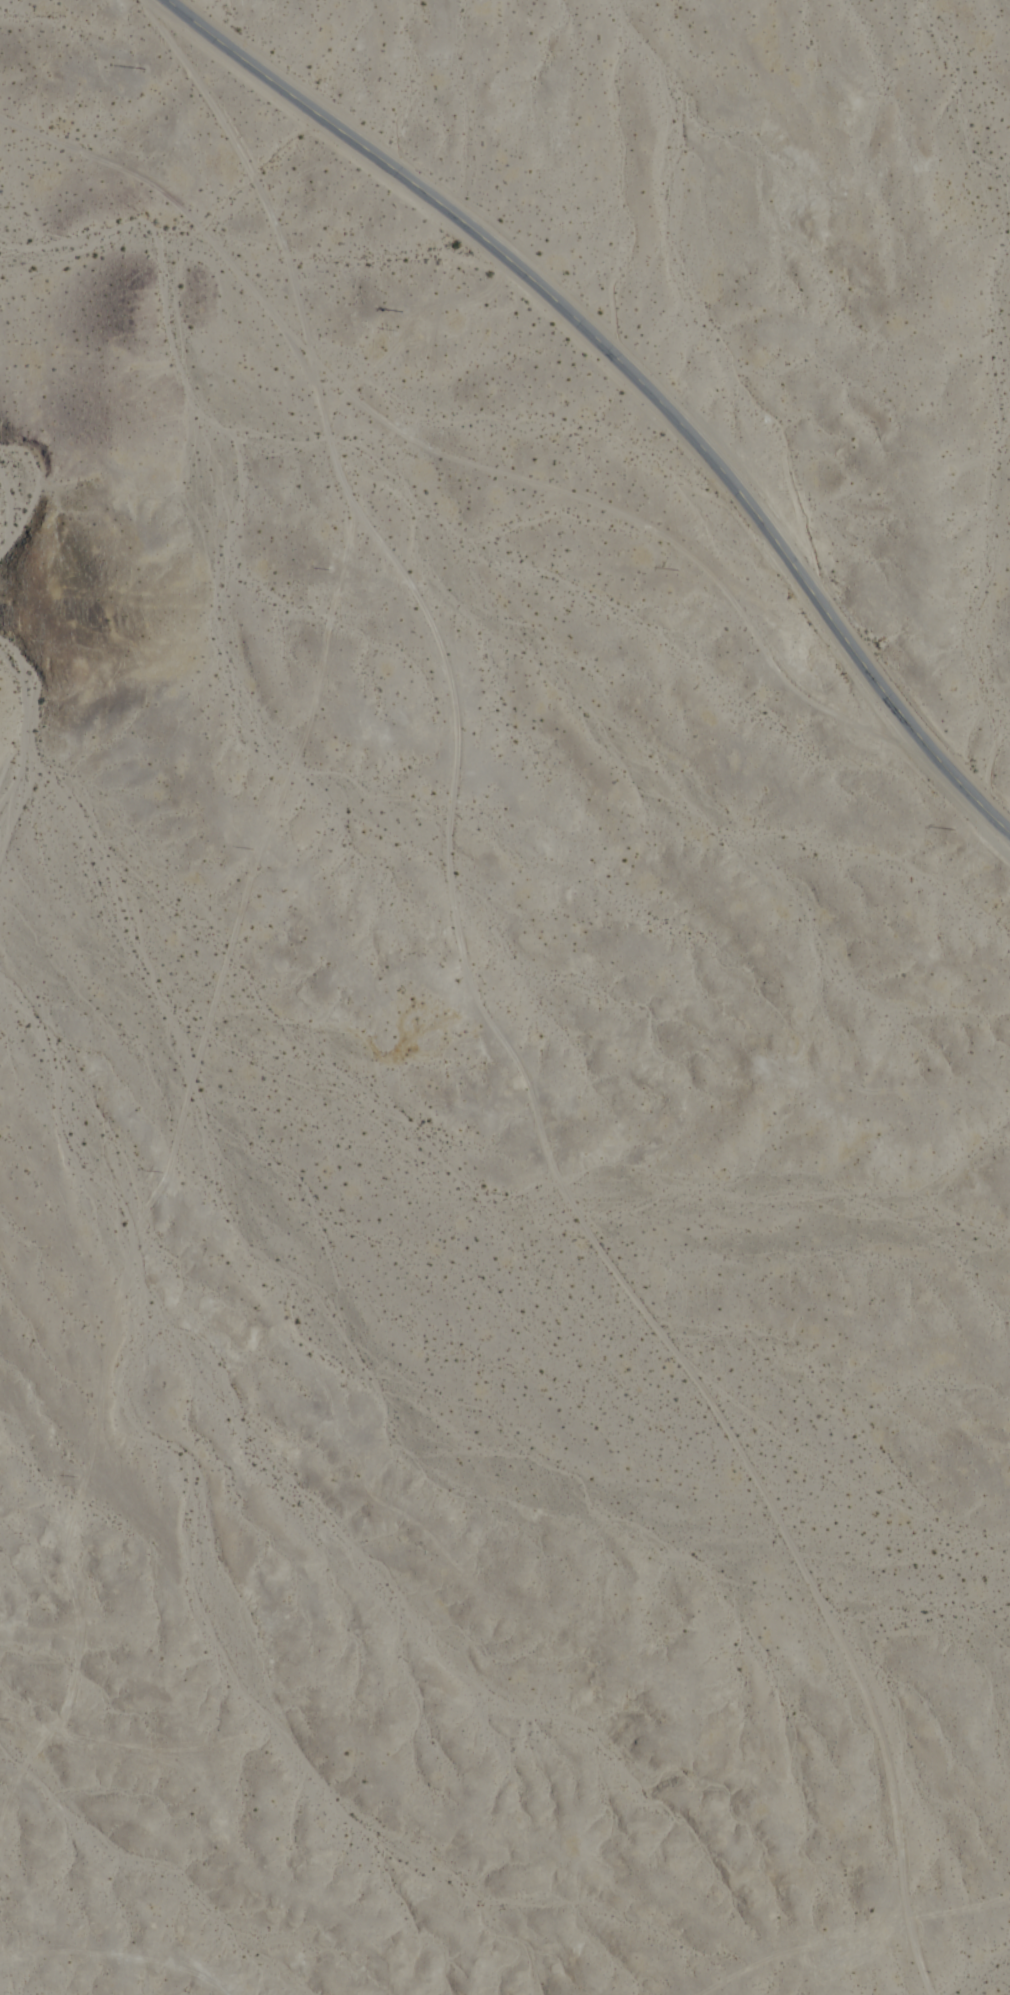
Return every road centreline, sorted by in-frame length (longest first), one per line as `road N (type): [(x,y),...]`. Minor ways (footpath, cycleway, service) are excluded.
road 1 (track): [(933,1994),(904,1924),(896,1811),(868,1703),(718,1415),(582,1223),(539,1127),(525,1073),(470,976),(448,855),(456,750),(444,670),(408,577),(334,457),(264,186),(268,166),(318,113)]
road 2 (residential): [(177,0),(478,232),(682,420),(749,495),(956,774),(1009,826)]

